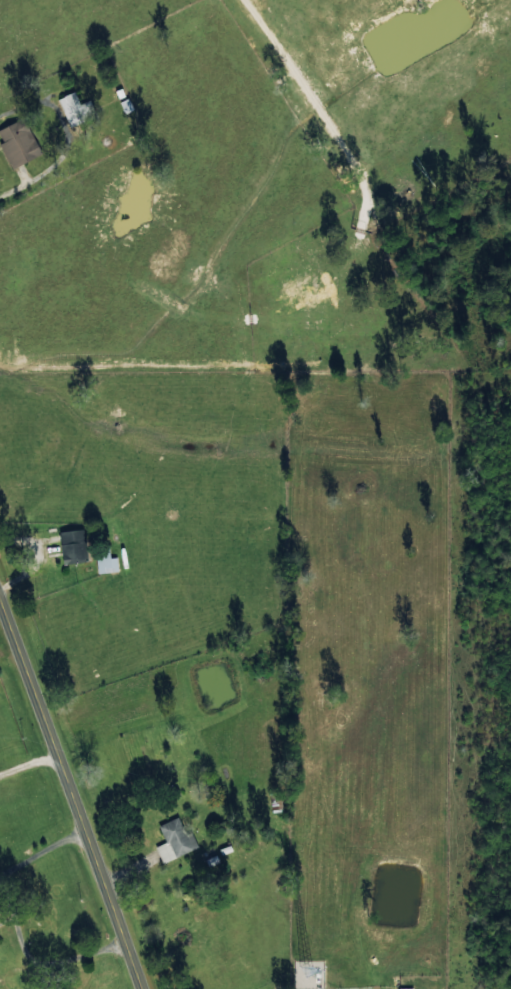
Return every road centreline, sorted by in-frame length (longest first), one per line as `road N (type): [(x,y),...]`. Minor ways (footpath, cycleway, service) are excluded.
road 1 (tertiary): [(0,601),(141,988)]

